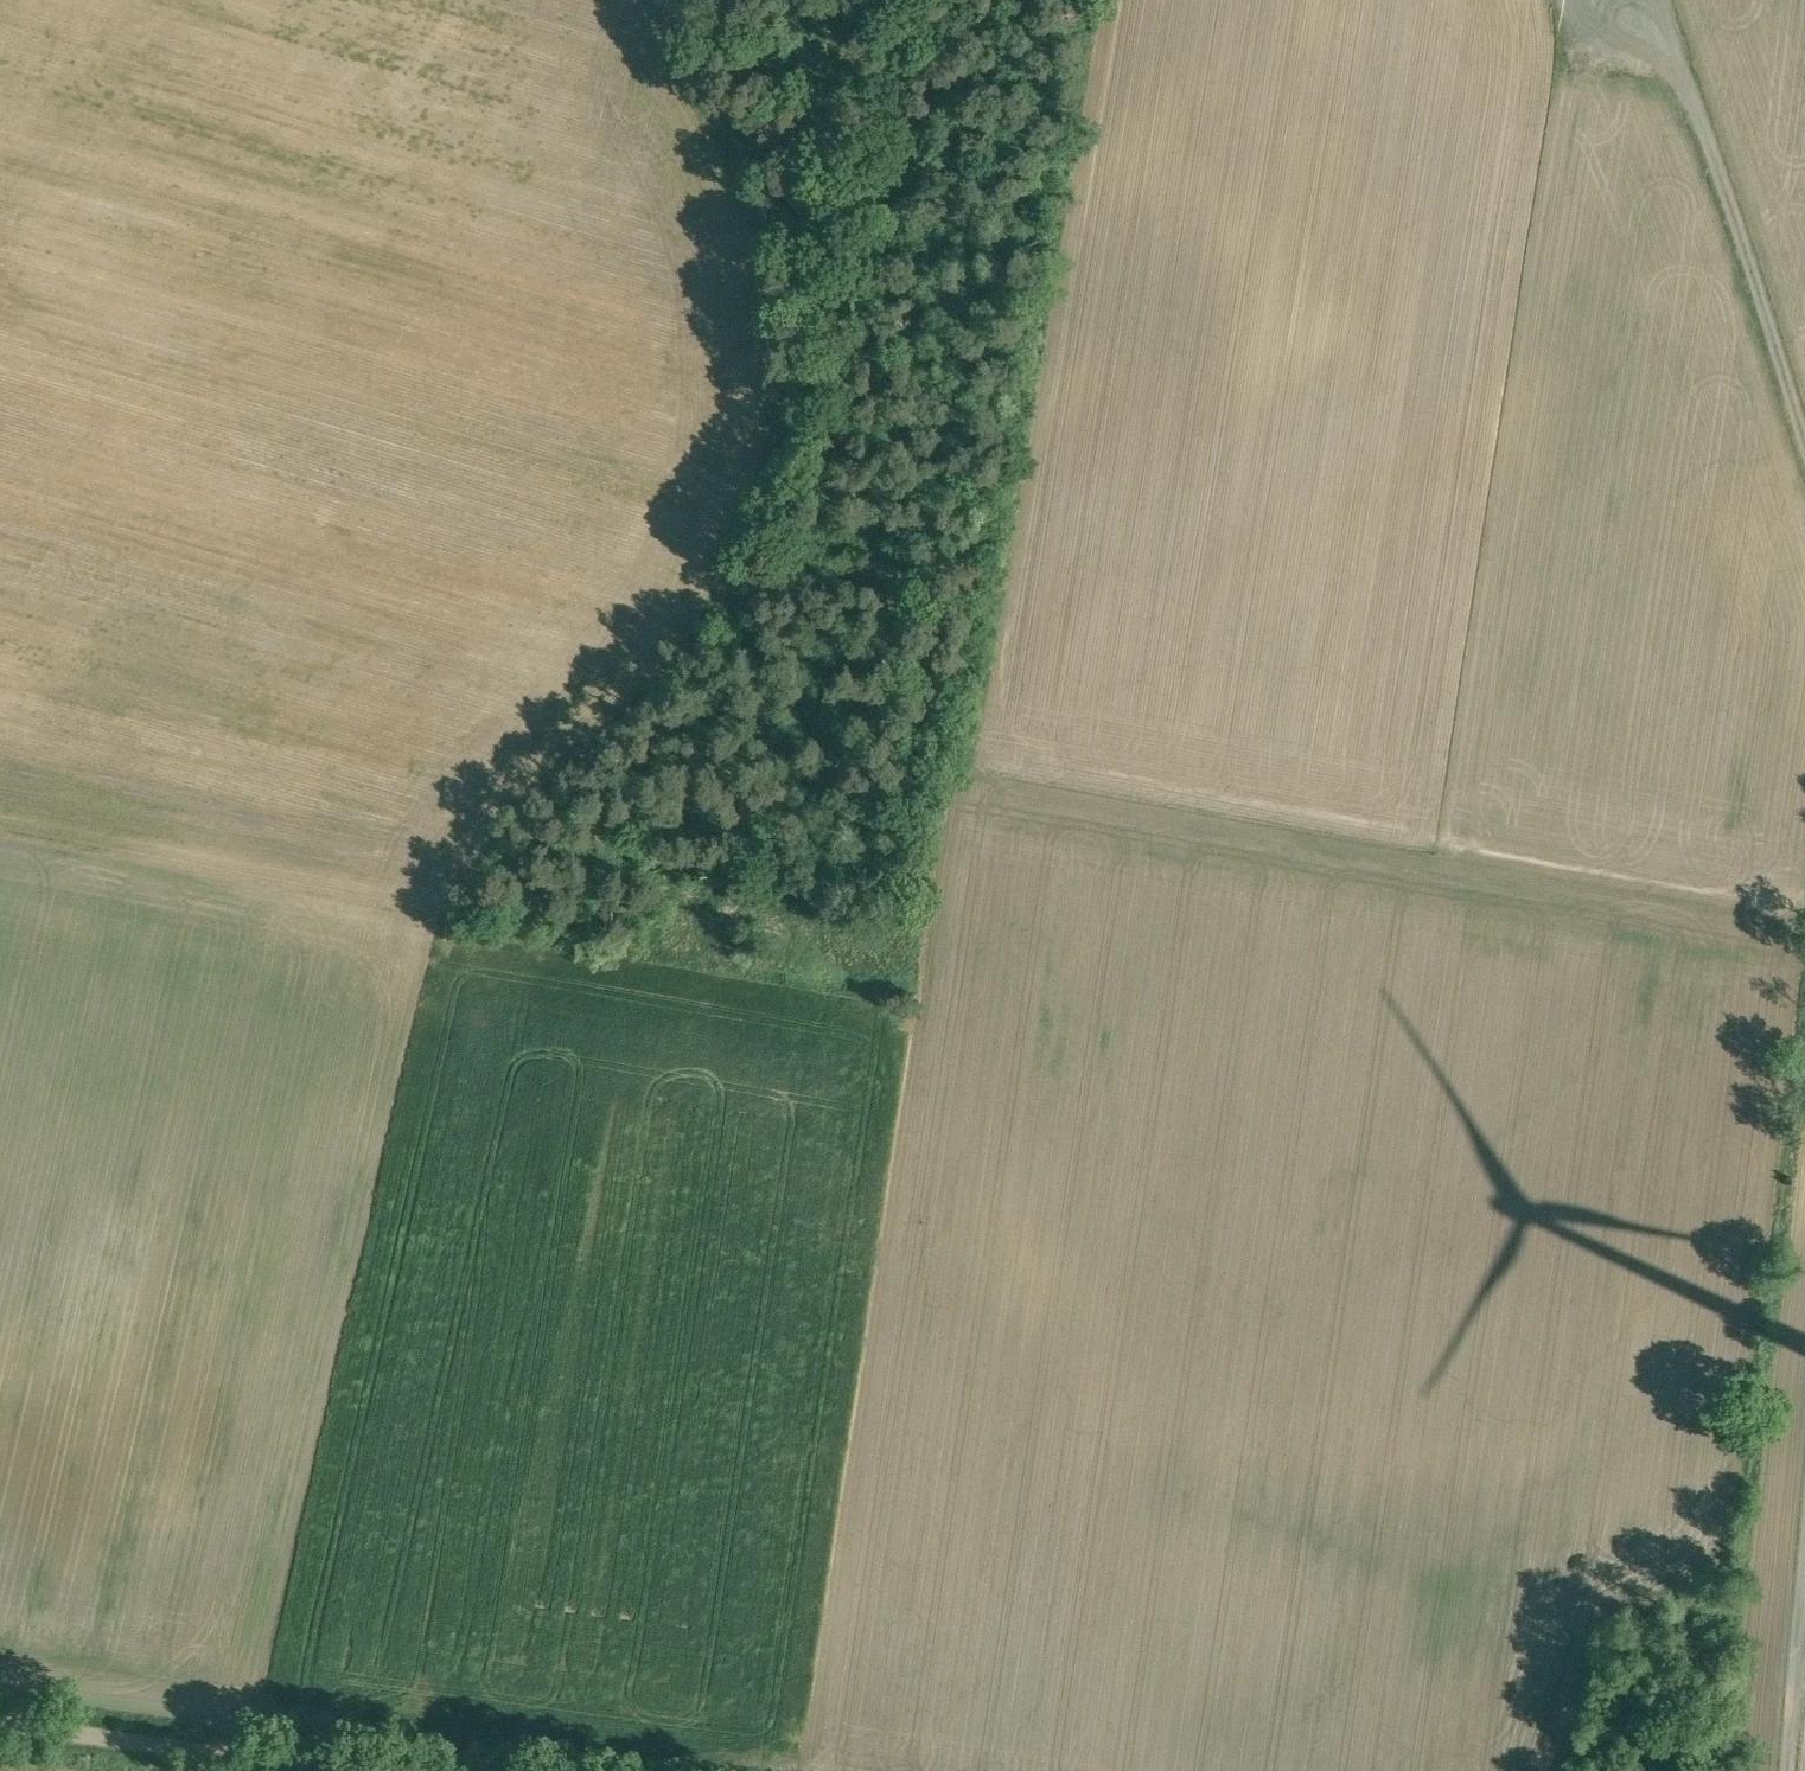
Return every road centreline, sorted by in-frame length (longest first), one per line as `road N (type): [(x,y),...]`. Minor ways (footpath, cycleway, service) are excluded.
road 1 (track): [(1804,446),(1707,136),(1634,0)]
road 2 (unclassified): [(0,1724),(323,1770)]
road 3 (track): [(1791,1770),(1804,1633)]

